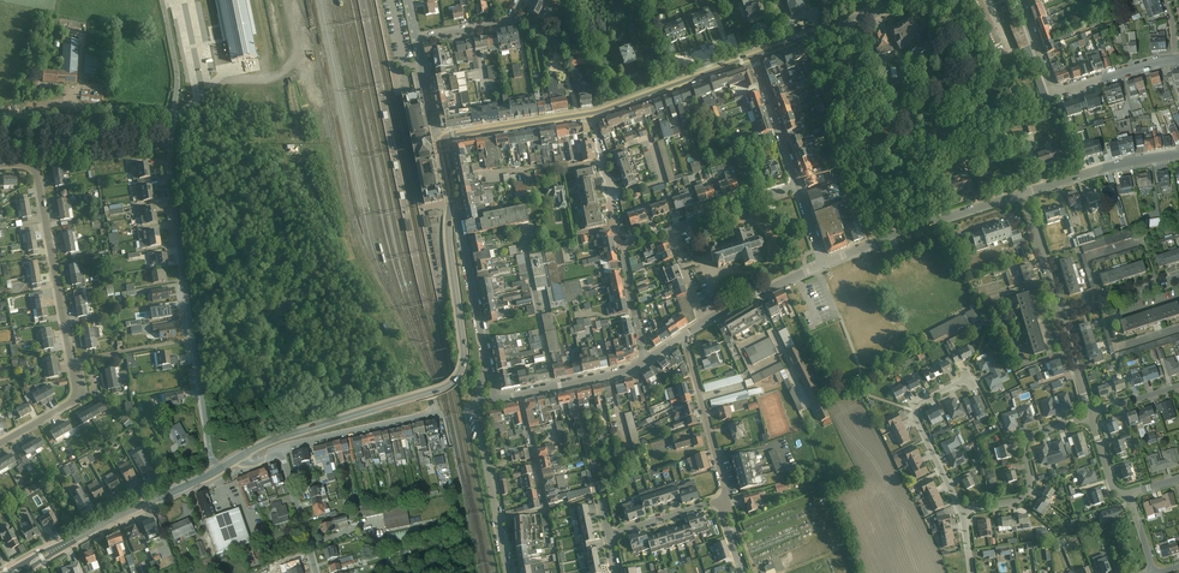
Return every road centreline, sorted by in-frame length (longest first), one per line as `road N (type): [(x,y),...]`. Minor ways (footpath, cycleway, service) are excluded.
road 1 (residential): [(162,0),(178,79),(172,201),(218,472)]
road 2 (secondary): [(450,210),(465,354),(457,379),(240,458)]
road 3 (residential): [(0,443),(76,396),(36,172),(0,164)]
road 4 (track): [(287,67),(309,82),(344,206),(350,257),(372,288)]
road 5 (residential): [(1175,62),(1055,93),(1017,0)]
road 6 (secondary): [(218,472),(27,567)]
road 7 (residential): [(1024,197),(823,265)]
road 8 (residential): [(1091,418),(1024,444),(1030,485),(1022,500),(961,512)]
road 9 (residential): [(961,512),(914,412),(973,378)]
road 10 (residential): [(721,502),(726,494),(683,336)]
road 11 (secondary): [(592,115),(754,58)]
road 12 (track): [(171,143),(0,140)]
road 13 (residential): [(450,210),(460,221),(488,370)]
road 14 (residential): [(519,396),(544,509),(496,519)]
road 15 (residential): [(440,413),(282,449)]
road 16 (residential): [(1178,156),(1118,165),(1024,197)]
road 17 (secondary): [(754,58),(895,0)]
road 18 (secondary): [(443,141),(592,115)]
road 19 (track): [(218,79),(280,76),(295,52),(288,0)]
road 20 (residential): [(754,58),(797,187)]
road 21 (residential): [(669,230),(797,187)]
road 22 (residential): [(592,115),(619,246)]
road 23 (residential): [(823,265),(703,324)]
road 24 (residential): [(645,362),(519,396)]
road 25 (residential): [(282,449),(316,572)]
road 26 (residential): [(1178,278),(1057,315)]
road 27 (residential): [(1024,197),(1057,315)]

